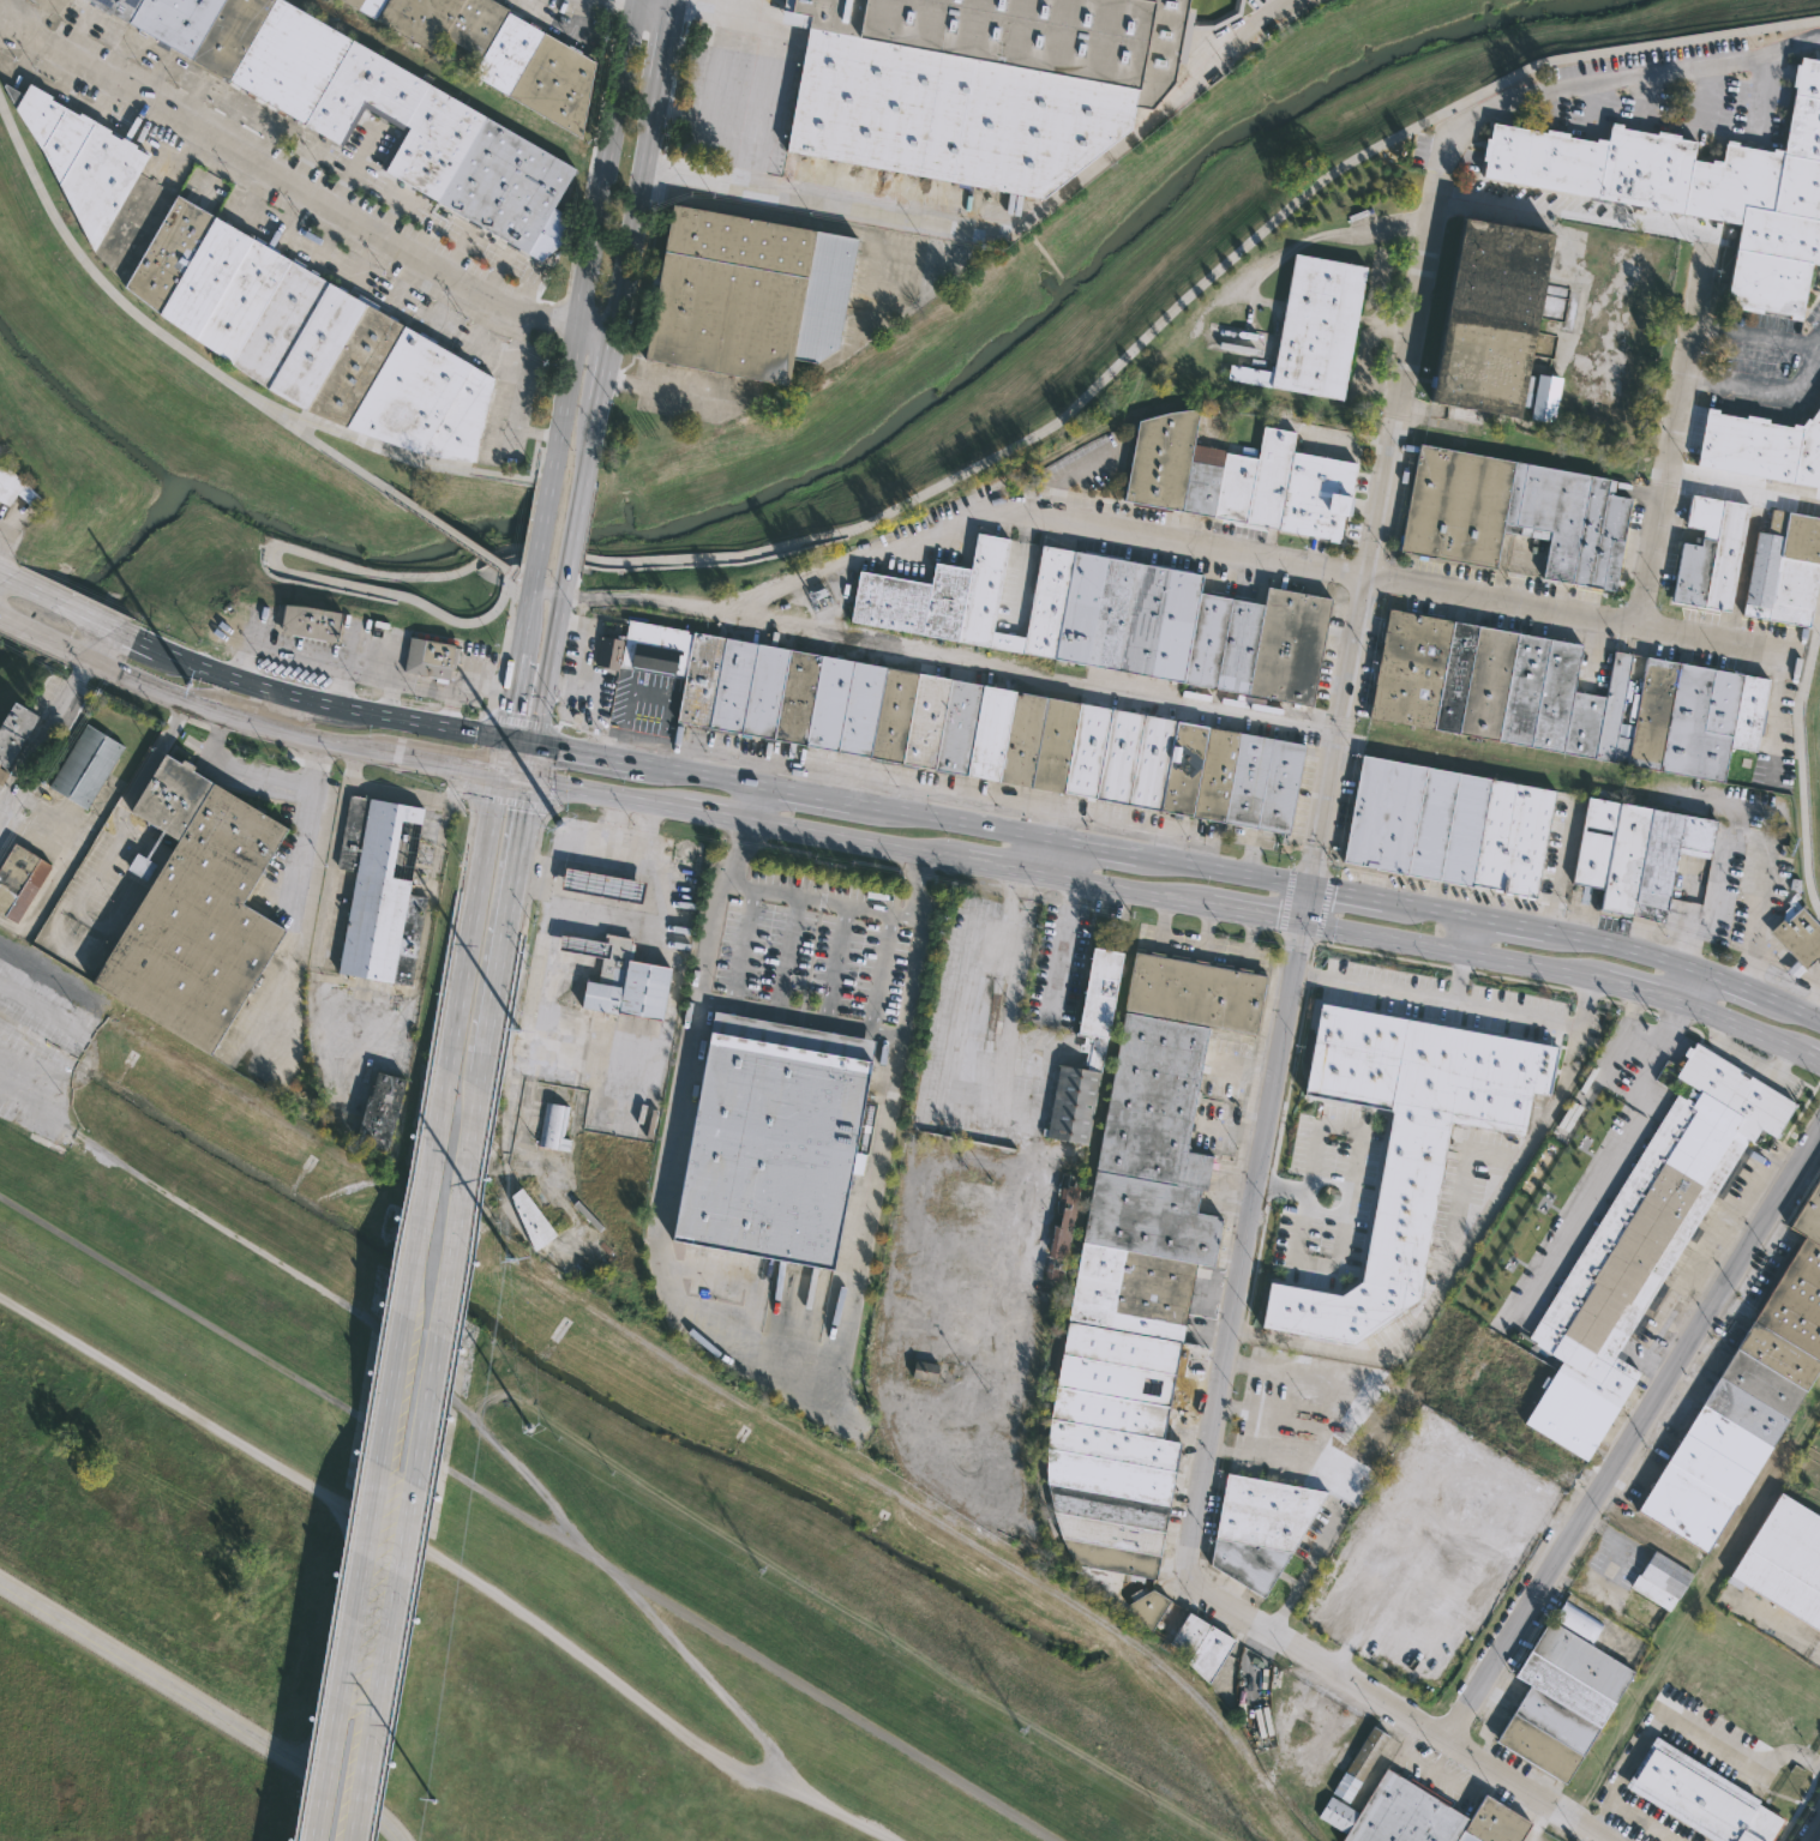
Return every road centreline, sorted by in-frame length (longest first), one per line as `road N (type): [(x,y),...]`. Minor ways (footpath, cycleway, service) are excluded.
road 1 (track): [(1049,1840),(0,1196)]
road 2 (residential): [(1311,889),(1447,139),(1476,115),(1743,65),(1819,42)]
road 3 (track): [(0,1298),(492,1595),(704,1751),(887,1840)]
road 4 (residential): [(1788,655),(1041,512)]
road 5 (residential): [(1449,1743),(1819,1135)]
road 6 (track): [(340,1301),(443,1386),(819,1804)]
road 7 (residential): [(613,331),(475,290),(10,22)]
road 8 (residential): [(1188,1576),(1188,1541),(1305,926)]
road 9 (residential): [(1612,1840),(1209,1598),(1188,1576)]
road 10 (secondary): [(581,486),(673,0)]
road 11 (secondary): [(633,0),(549,479)]
road 12 (secondary): [(350,1840),(425,1402)]
road 13 (secondary): [(459,992),(390,1398)]
road 14 (residential): [(1642,626),(1711,234)]
road 15 (secondary): [(425,1402),(476,1072)]
road 16 (primary): [(1305,926),(1608,981)]
road 17 (secondary): [(390,1398),(342,1687)]
road 18 (secondary): [(524,783),(566,571)]
road 19 (residential): [(0,809),(115,628)]
road 20 (primary): [(751,824),(959,862)]
road 21 (primary): [(1051,842),(849,805)]
road 22 (secondary): [(492,799),(459,992)]
road 23 (secondary): [(489,995),(522,804)]
road 24 (primary): [(1311,889),(1136,858)]
road 25 (primary): [(500,738),(337,706)]
road 26 (primary): [(1044,878),(1203,907)]
road 27 (secondary): [(342,1687),(317,1840)]
road 28 (primary): [(524,783),(672,810)]
road 29 (primary): [(1686,967),(1545,934)]
road 30 (primary): [(95,662),(224,715)]
road 31 (primary): [(284,693),(156,645)]
road 32 (primary): [(274,729),(401,760)]
road 33 (primary): [(1680,1007),(1795,1054)]
road 34 (residential): [(1819,346),(1698,327)]

